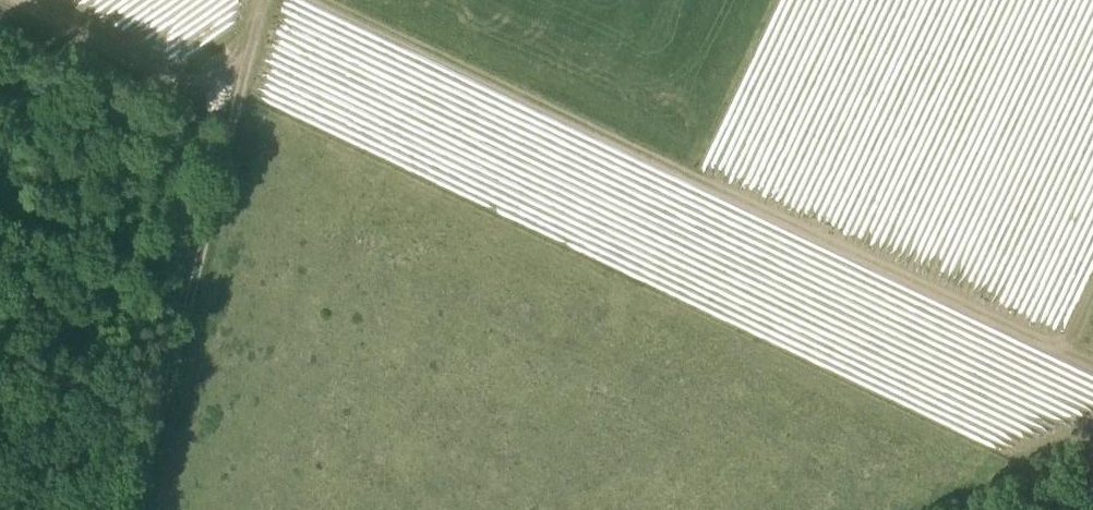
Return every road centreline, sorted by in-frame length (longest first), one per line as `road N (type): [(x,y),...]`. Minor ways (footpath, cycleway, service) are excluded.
road 1 (track): [(141,509),(222,196)]
road 2 (track): [(0,5),(243,112)]
road 3 (track): [(222,196),(274,0)]

